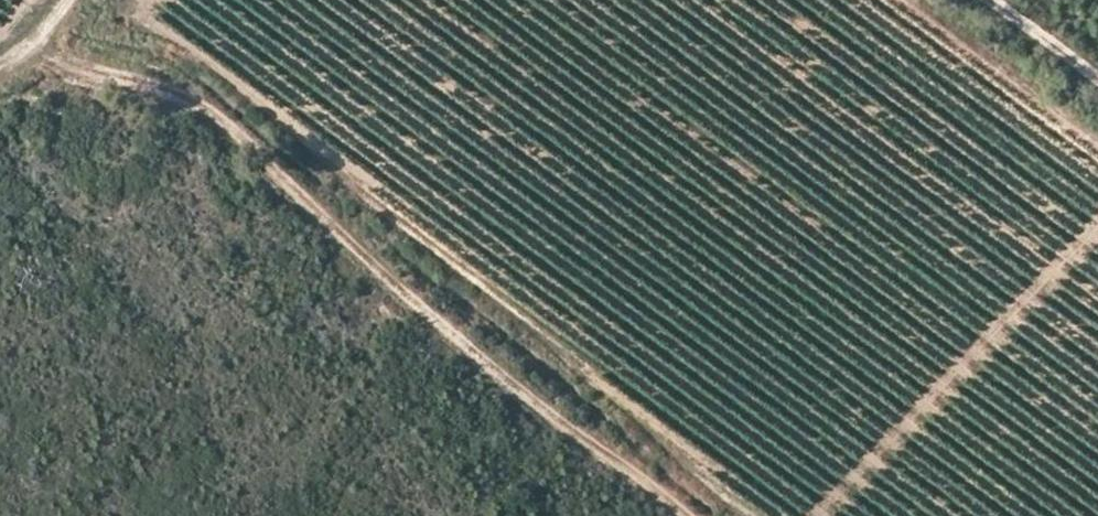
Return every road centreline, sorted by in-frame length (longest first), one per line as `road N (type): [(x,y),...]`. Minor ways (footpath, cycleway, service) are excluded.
road 1 (track): [(674,515),(363,258),(250,141),(46,34)]
road 2 (track): [(987,0),(1097,82)]

